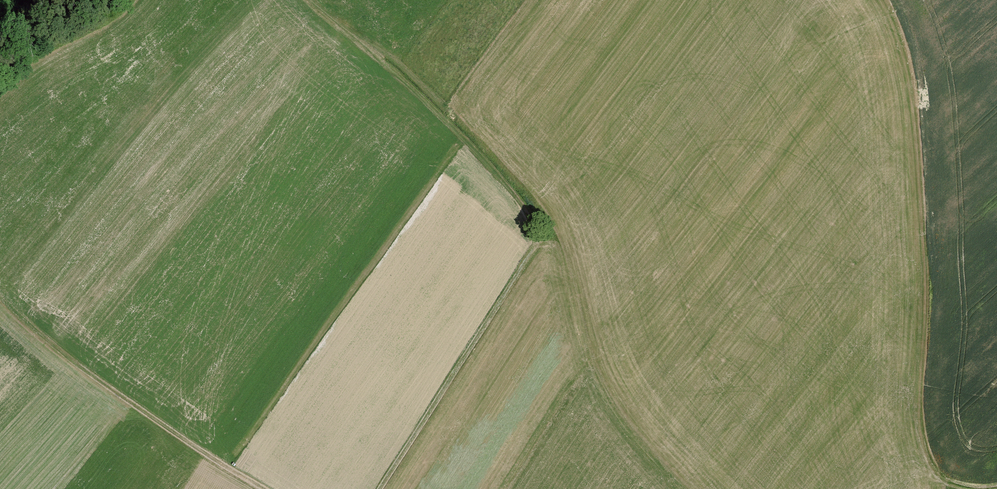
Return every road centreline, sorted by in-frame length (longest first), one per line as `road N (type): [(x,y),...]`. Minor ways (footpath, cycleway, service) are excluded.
road 1 (track): [(308,0),(490,173),(541,236),(581,345),(640,446),(681,488)]
road 2 (track): [(890,0),(911,59),(926,287),(920,421),(929,465),(954,488)]
road 3 (track): [(541,236),(378,488)]
road 4 (track): [(255,488),(90,377)]

